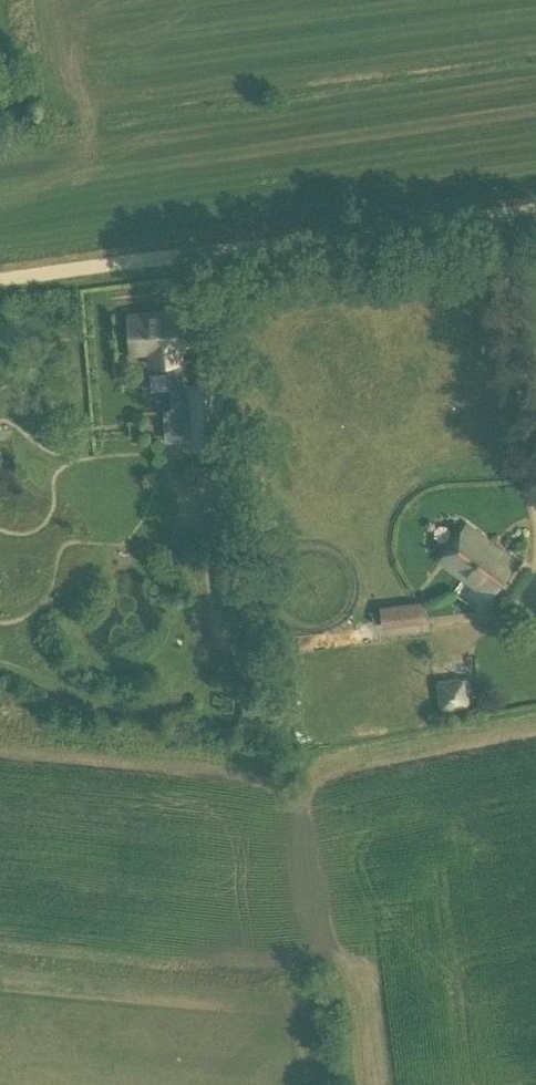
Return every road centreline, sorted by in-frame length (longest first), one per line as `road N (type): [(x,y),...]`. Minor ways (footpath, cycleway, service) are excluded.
road 1 (track): [(0,286),(535,209)]

